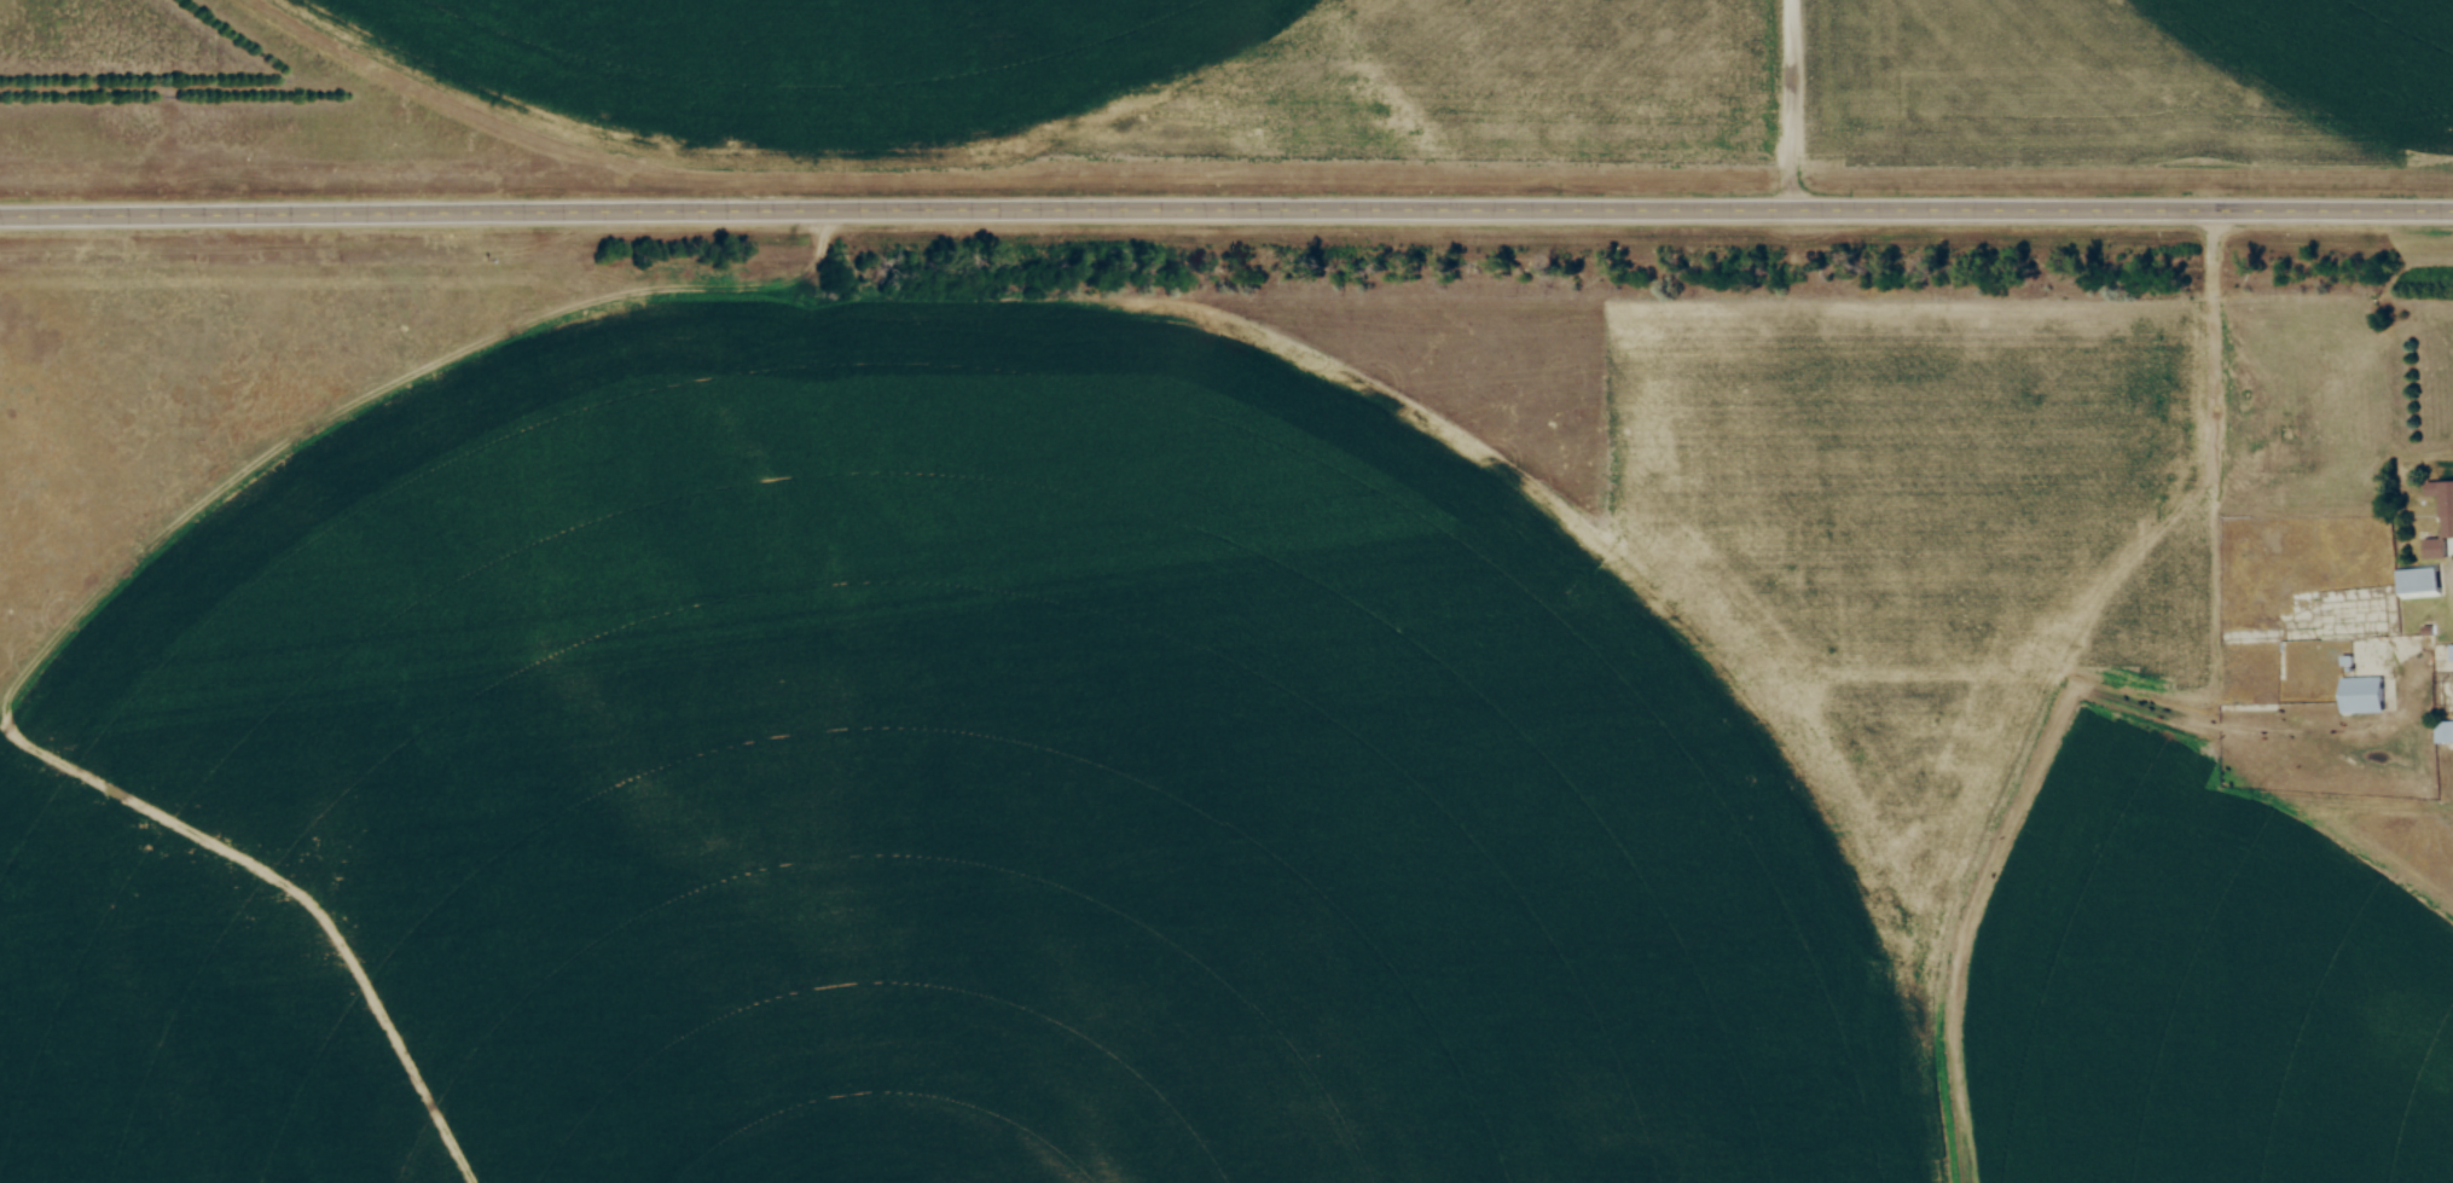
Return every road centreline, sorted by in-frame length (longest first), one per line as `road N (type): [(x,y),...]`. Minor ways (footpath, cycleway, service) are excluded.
road 1 (tertiary): [(2452,213),(0,217)]

